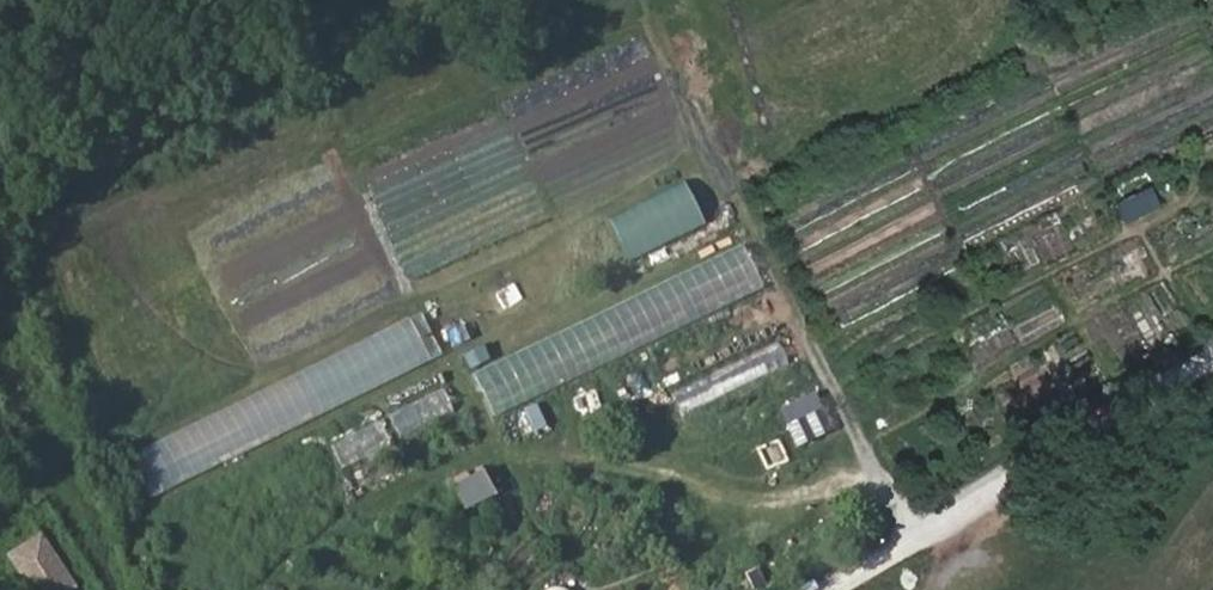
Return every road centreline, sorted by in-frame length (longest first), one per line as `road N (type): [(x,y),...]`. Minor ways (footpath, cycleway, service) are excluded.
road 1 (unclassified): [(1212,363),(830,589)]

